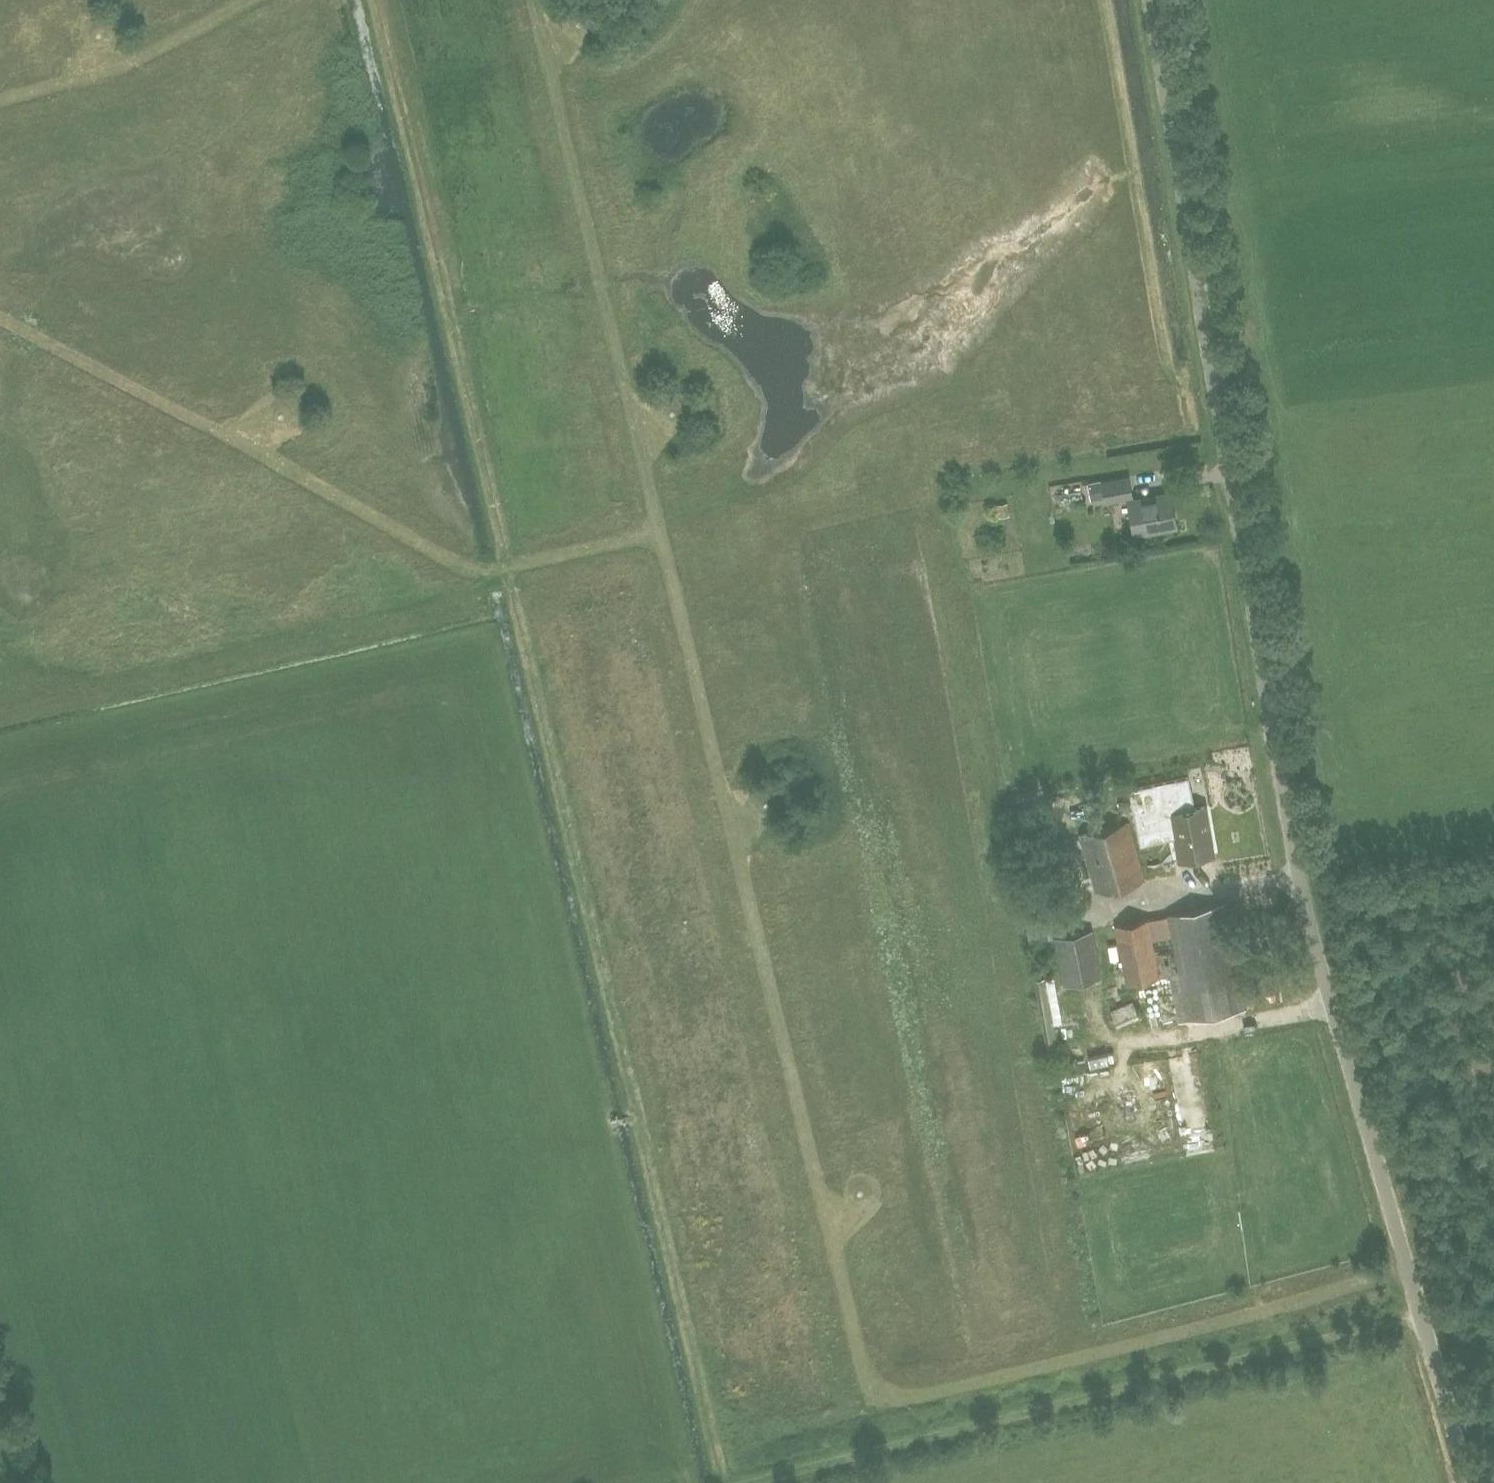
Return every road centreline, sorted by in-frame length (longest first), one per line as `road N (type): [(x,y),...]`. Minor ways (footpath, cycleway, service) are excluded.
road 1 (unclassified): [(1466,1482),(1298,879),(1147,0)]
road 2 (track): [(1420,1317),(752,1482)]

